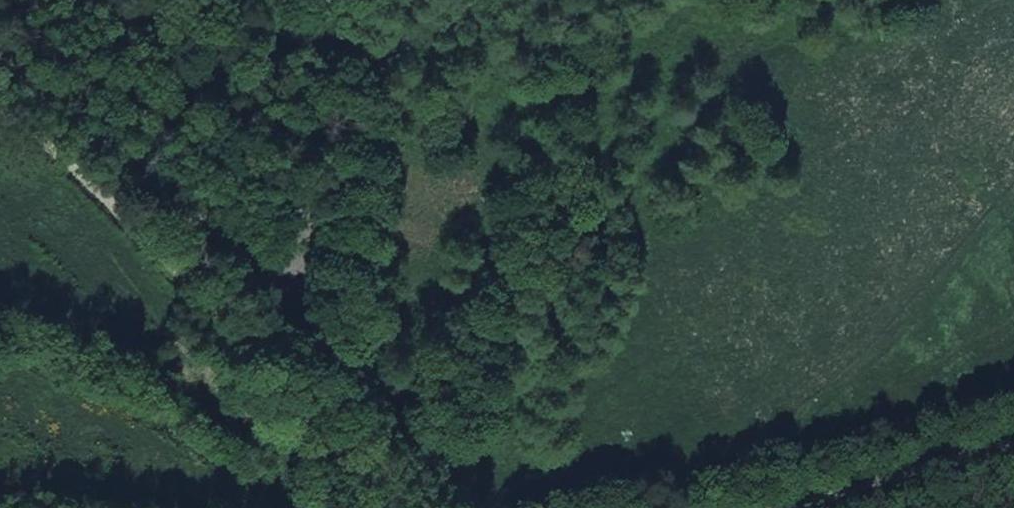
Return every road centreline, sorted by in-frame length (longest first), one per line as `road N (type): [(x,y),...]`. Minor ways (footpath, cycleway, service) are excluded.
road 1 (track): [(416,507),(64,157),(0,108)]
road 2 (track): [(761,507),(1013,435)]

